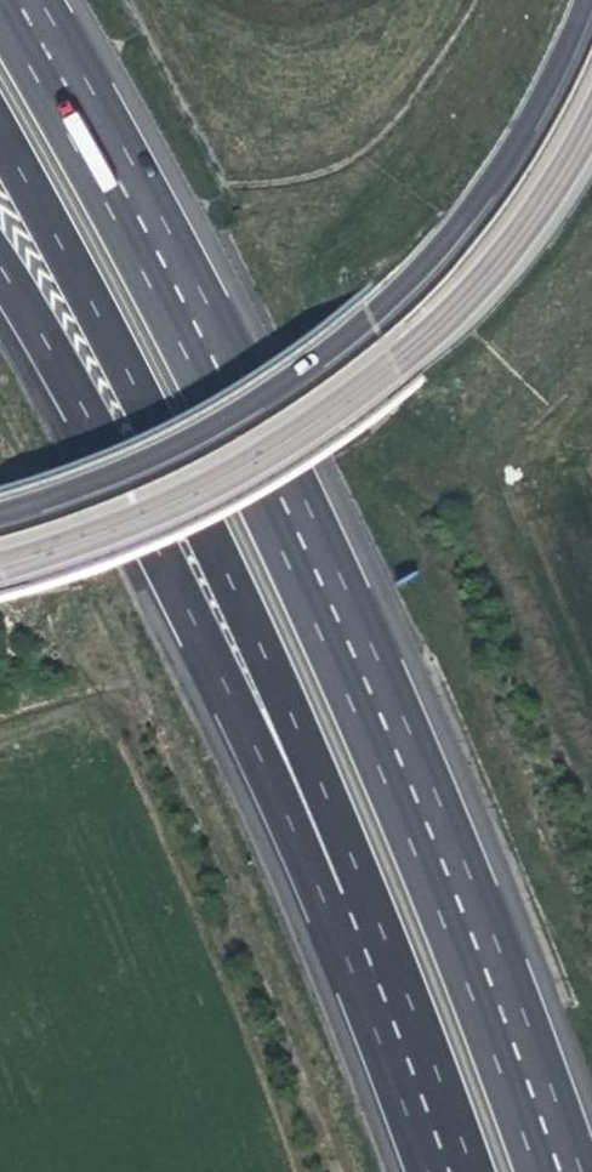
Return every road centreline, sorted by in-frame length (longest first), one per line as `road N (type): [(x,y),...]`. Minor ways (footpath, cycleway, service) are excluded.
road 1 (motorway): [(566,1171),(510,1018),(320,560),(75,100),(12,0)]
road 2 (motorway): [(0,115),(254,615),(343,836),(352,898)]
road 3 (motorway): [(0,519),(116,481),(216,435),(387,310),(453,238),(535,117),(586,0)]
road 4 (tertiary): [(0,565),(132,525),(346,408),(409,353),(482,266),(591,78)]
road 5 (motorway): [(0,255),(125,463),(302,848),(352,898)]
road 6 (motorway): [(352,898),(458,1171)]

